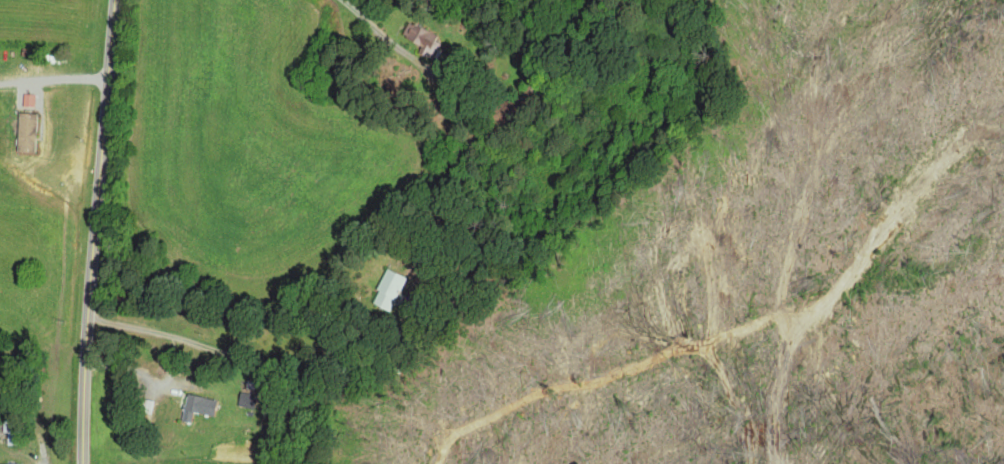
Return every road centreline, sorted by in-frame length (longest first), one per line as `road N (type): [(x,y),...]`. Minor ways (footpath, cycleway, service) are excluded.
road 1 (tertiary): [(84,463),(120,0)]

